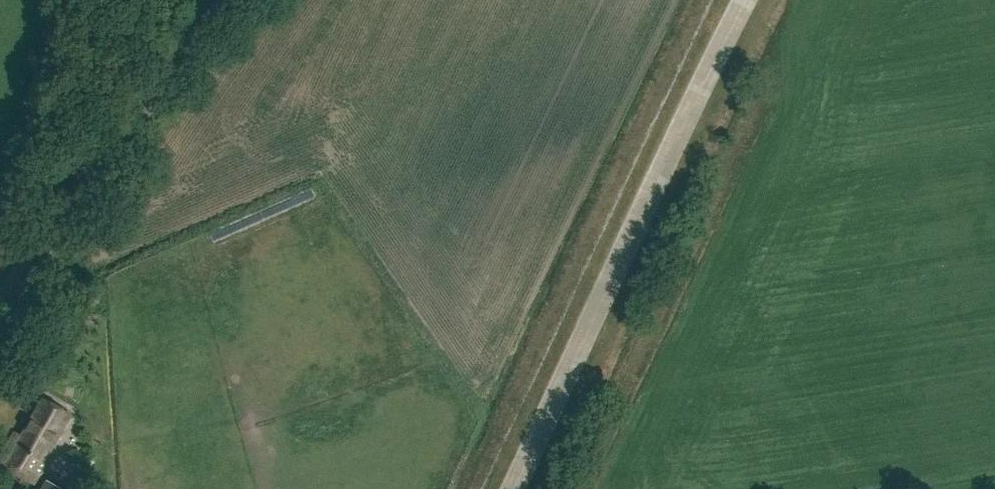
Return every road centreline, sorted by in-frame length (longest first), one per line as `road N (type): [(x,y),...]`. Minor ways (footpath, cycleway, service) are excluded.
road 1 (tertiary): [(511,488),(748,0)]
road 2 (unclassified): [(214,1),(2,300)]

